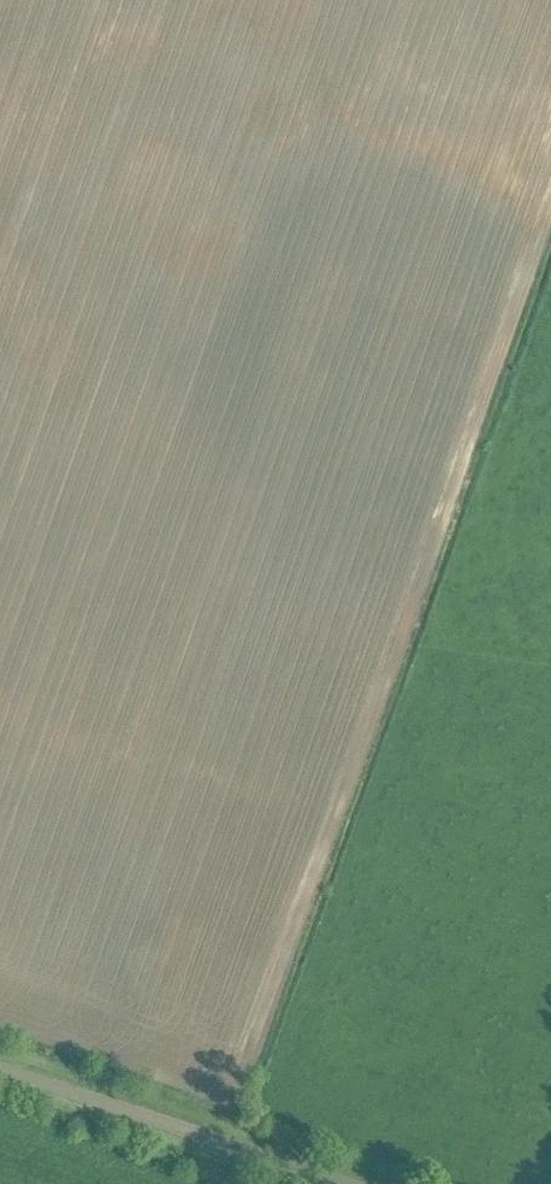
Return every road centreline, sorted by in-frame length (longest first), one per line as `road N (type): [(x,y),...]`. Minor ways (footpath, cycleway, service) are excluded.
road 1 (unclassified): [(340,1183),(0,1067)]

